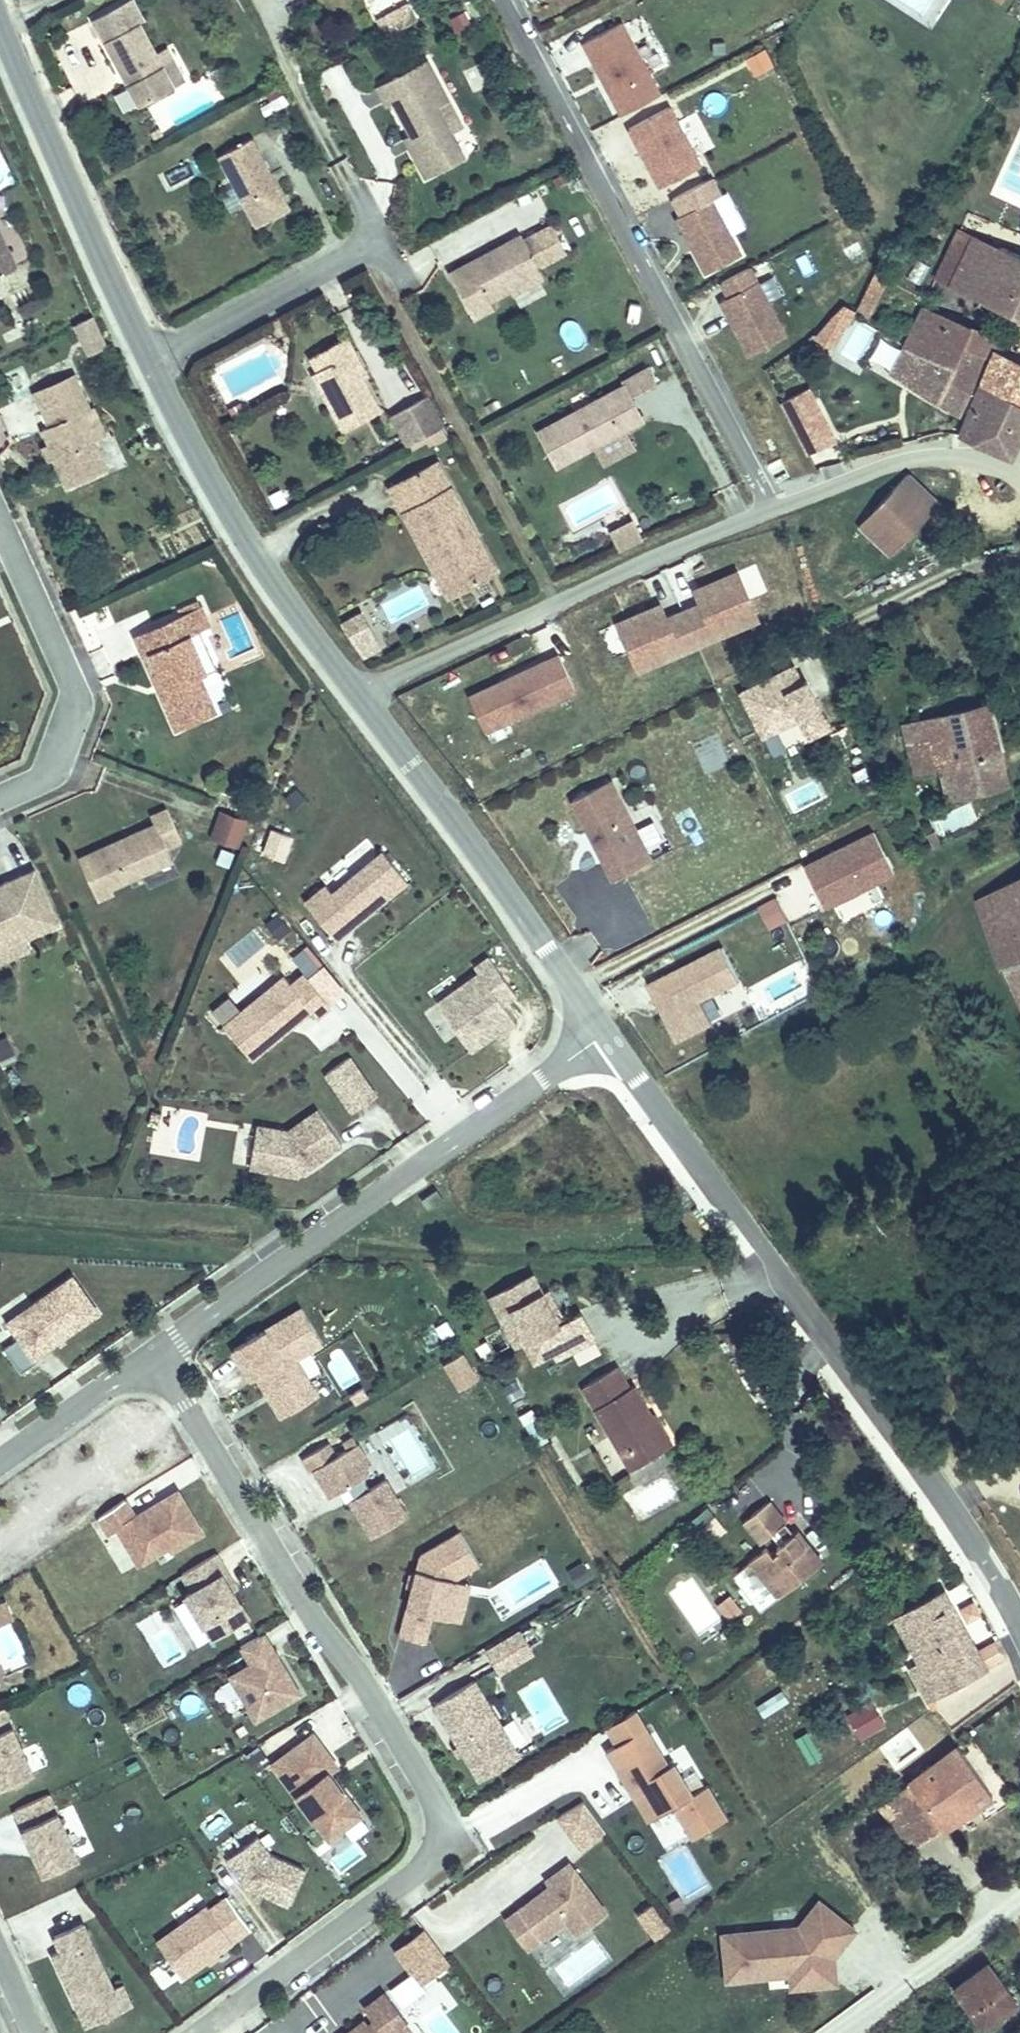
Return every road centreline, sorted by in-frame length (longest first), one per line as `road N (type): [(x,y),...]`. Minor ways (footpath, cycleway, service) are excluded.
road 1 (residential): [(205,2032),(425,1867),(438,1844),(440,1813),(296,1597),(155,1357)]
road 2 (unclassified): [(605,1034),(965,1523),(1019,1620)]
road 3 (residential): [(771,510),(505,0)]
road 4 (residential): [(605,1034),(155,1357)]
road 5 (residential): [(359,698),(771,510)]
road 6 (unclassified): [(359,698),(605,1034)]
road 7 (unclassified): [(153,360),(236,521),(359,698)]
road 8 (unclassified): [(0,19),(153,360)]
road 9 (residential): [(0,523),(60,659),(70,704),(57,756),(0,796)]
road 10 (residential): [(771,510),(914,458),(979,462),(1017,475)]
road 11 (residential): [(379,242),(153,360)]
road 12 (residential): [(155,1357),(0,1465)]

